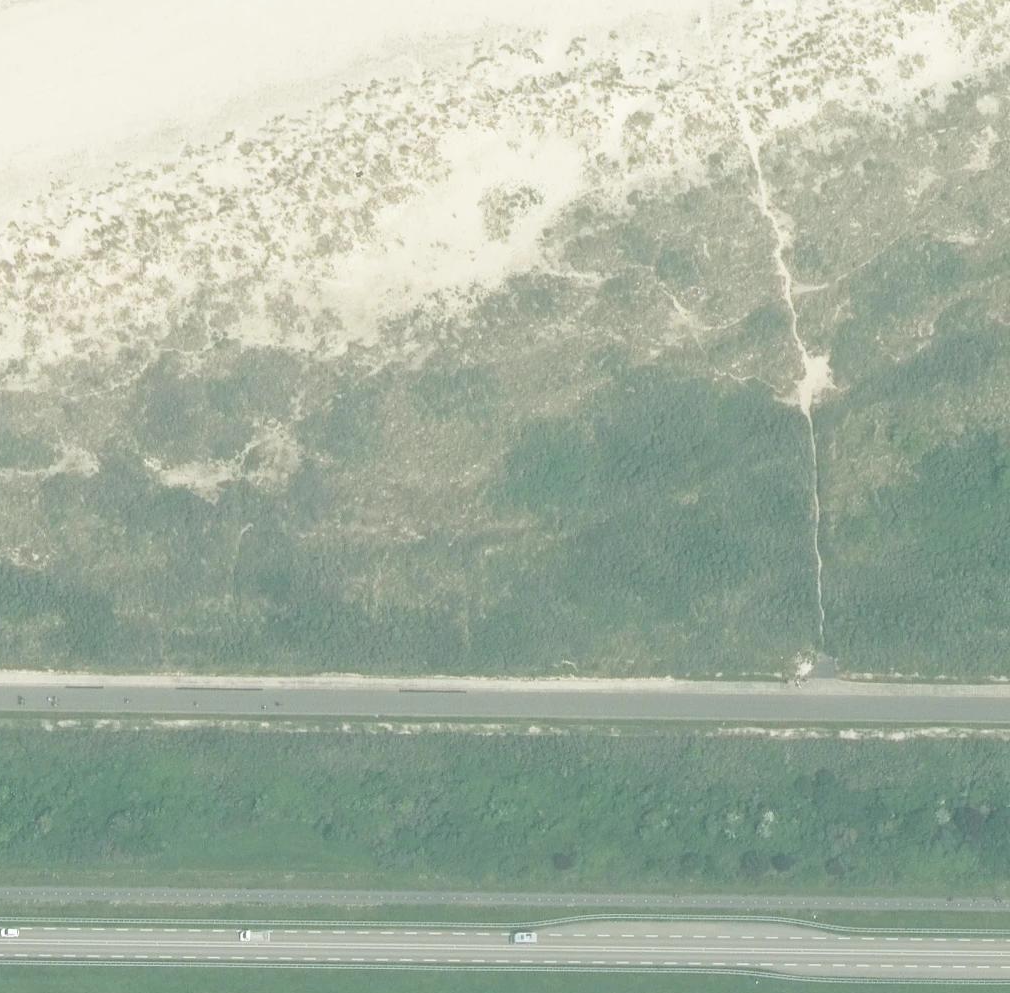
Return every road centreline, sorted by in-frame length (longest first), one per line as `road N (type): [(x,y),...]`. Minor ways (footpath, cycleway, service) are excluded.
road 1 (primary): [(1009,947),(0,932)]
road 2 (unclassified): [(0,694),(1009,708)]

